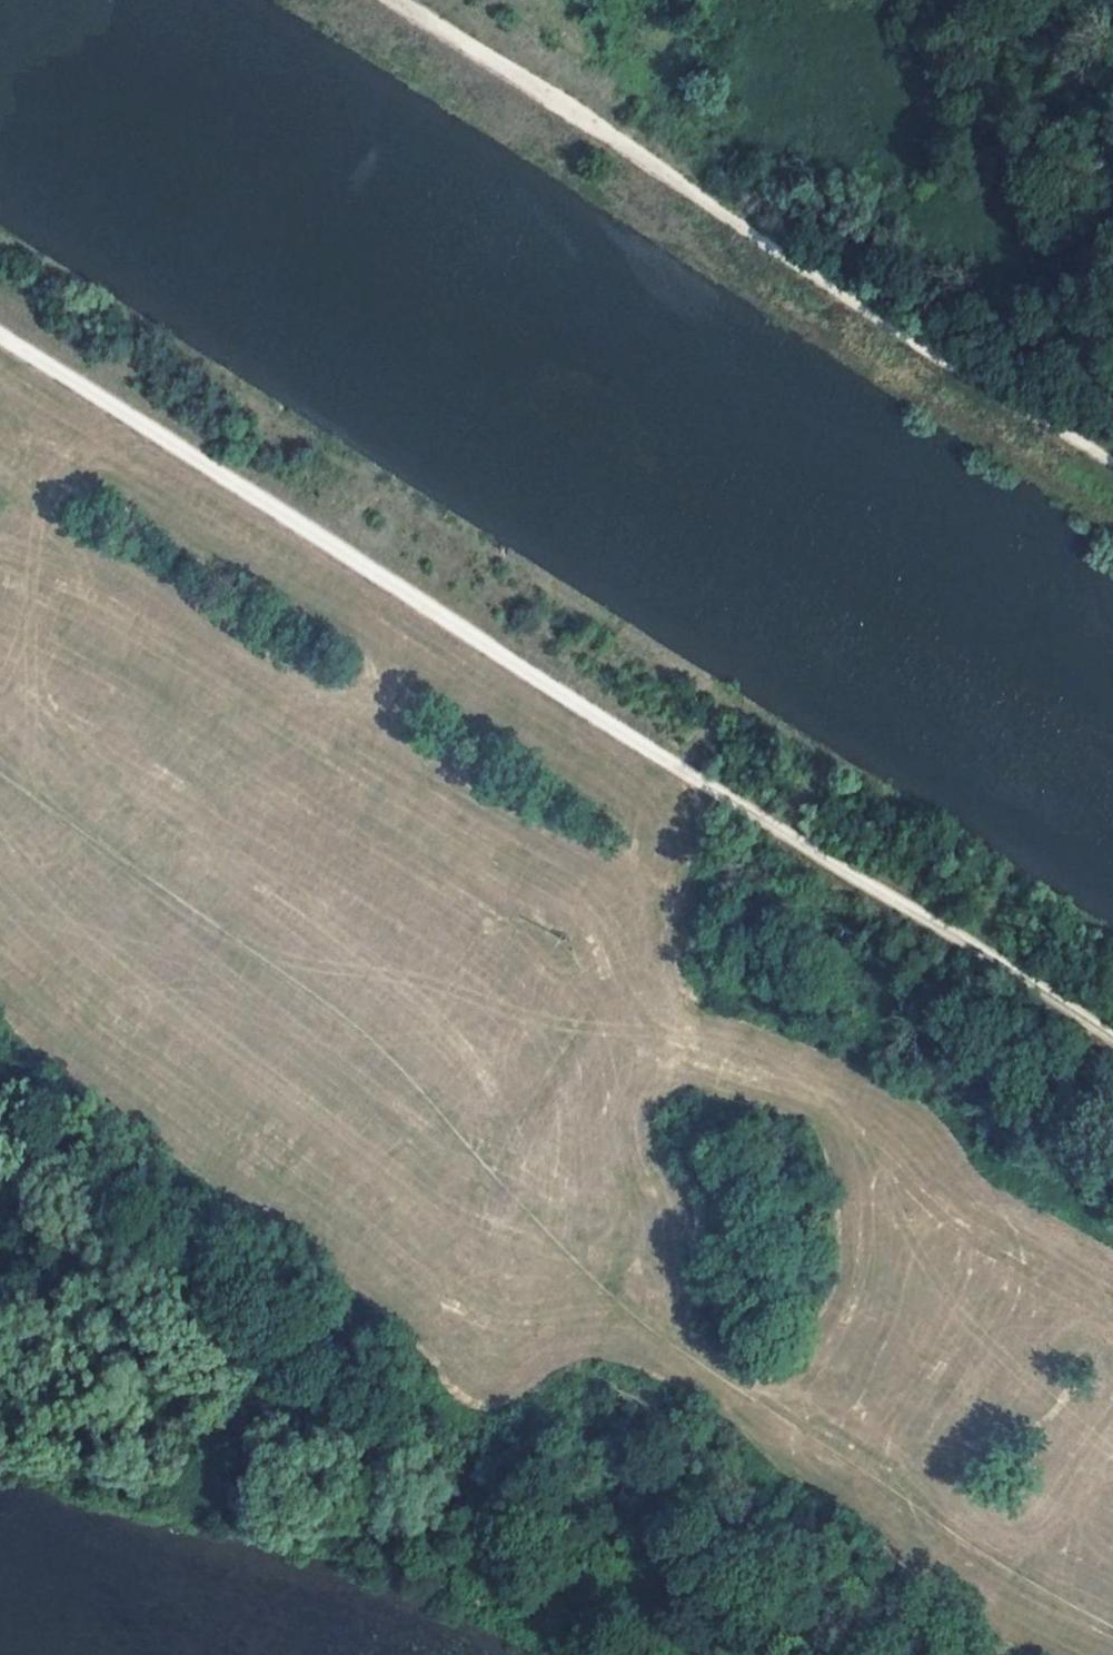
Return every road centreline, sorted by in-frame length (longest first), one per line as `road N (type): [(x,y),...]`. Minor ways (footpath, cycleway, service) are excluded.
road 1 (track): [(1112,1044),(0,337)]

